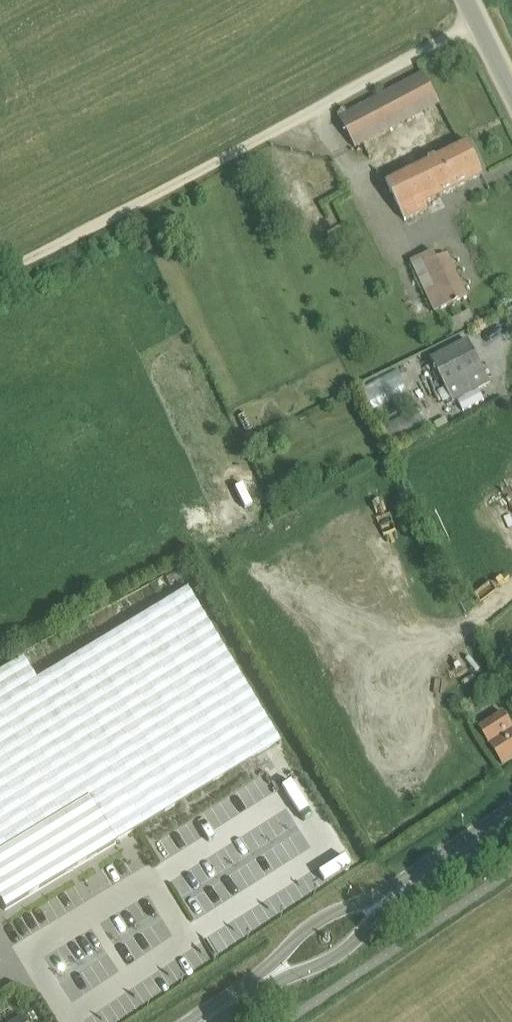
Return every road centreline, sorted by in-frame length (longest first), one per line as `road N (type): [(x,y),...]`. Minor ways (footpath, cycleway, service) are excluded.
road 1 (secondary): [(230,999),(338,957),(435,862)]
road 2 (secondary): [(435,862),(325,917),(230,999)]

